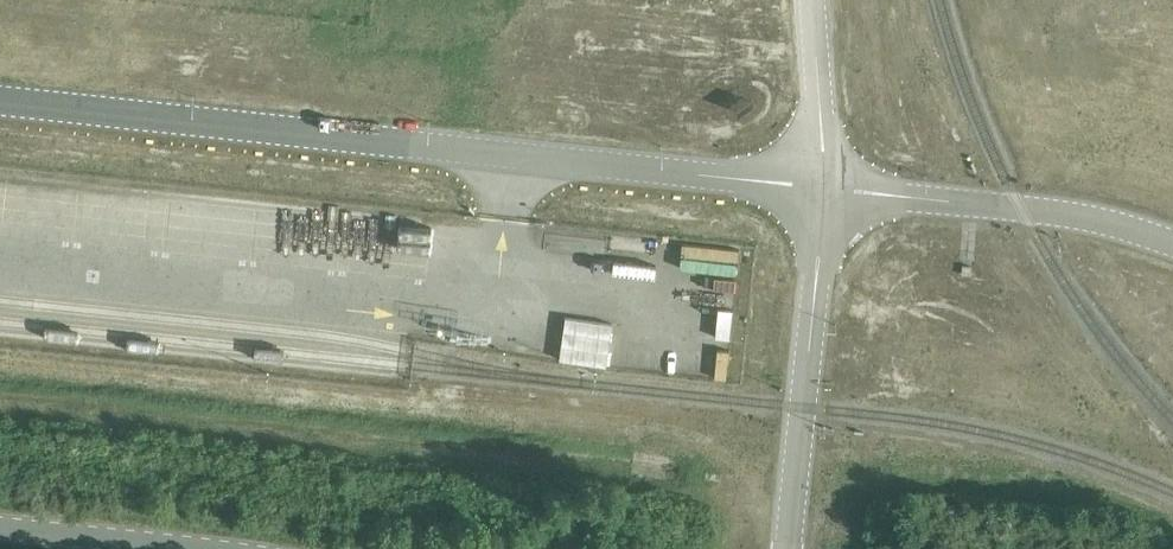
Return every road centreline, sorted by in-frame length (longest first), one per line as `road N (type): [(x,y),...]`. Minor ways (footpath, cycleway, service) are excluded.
road 1 (unclassified): [(827,190),(0,101)]
road 2 (tertiary): [(787,548),(827,190)]
road 3 (unclassified): [(1172,245),(1052,212),(827,190)]
road 4 (unclassified): [(194,548),(0,528)]

